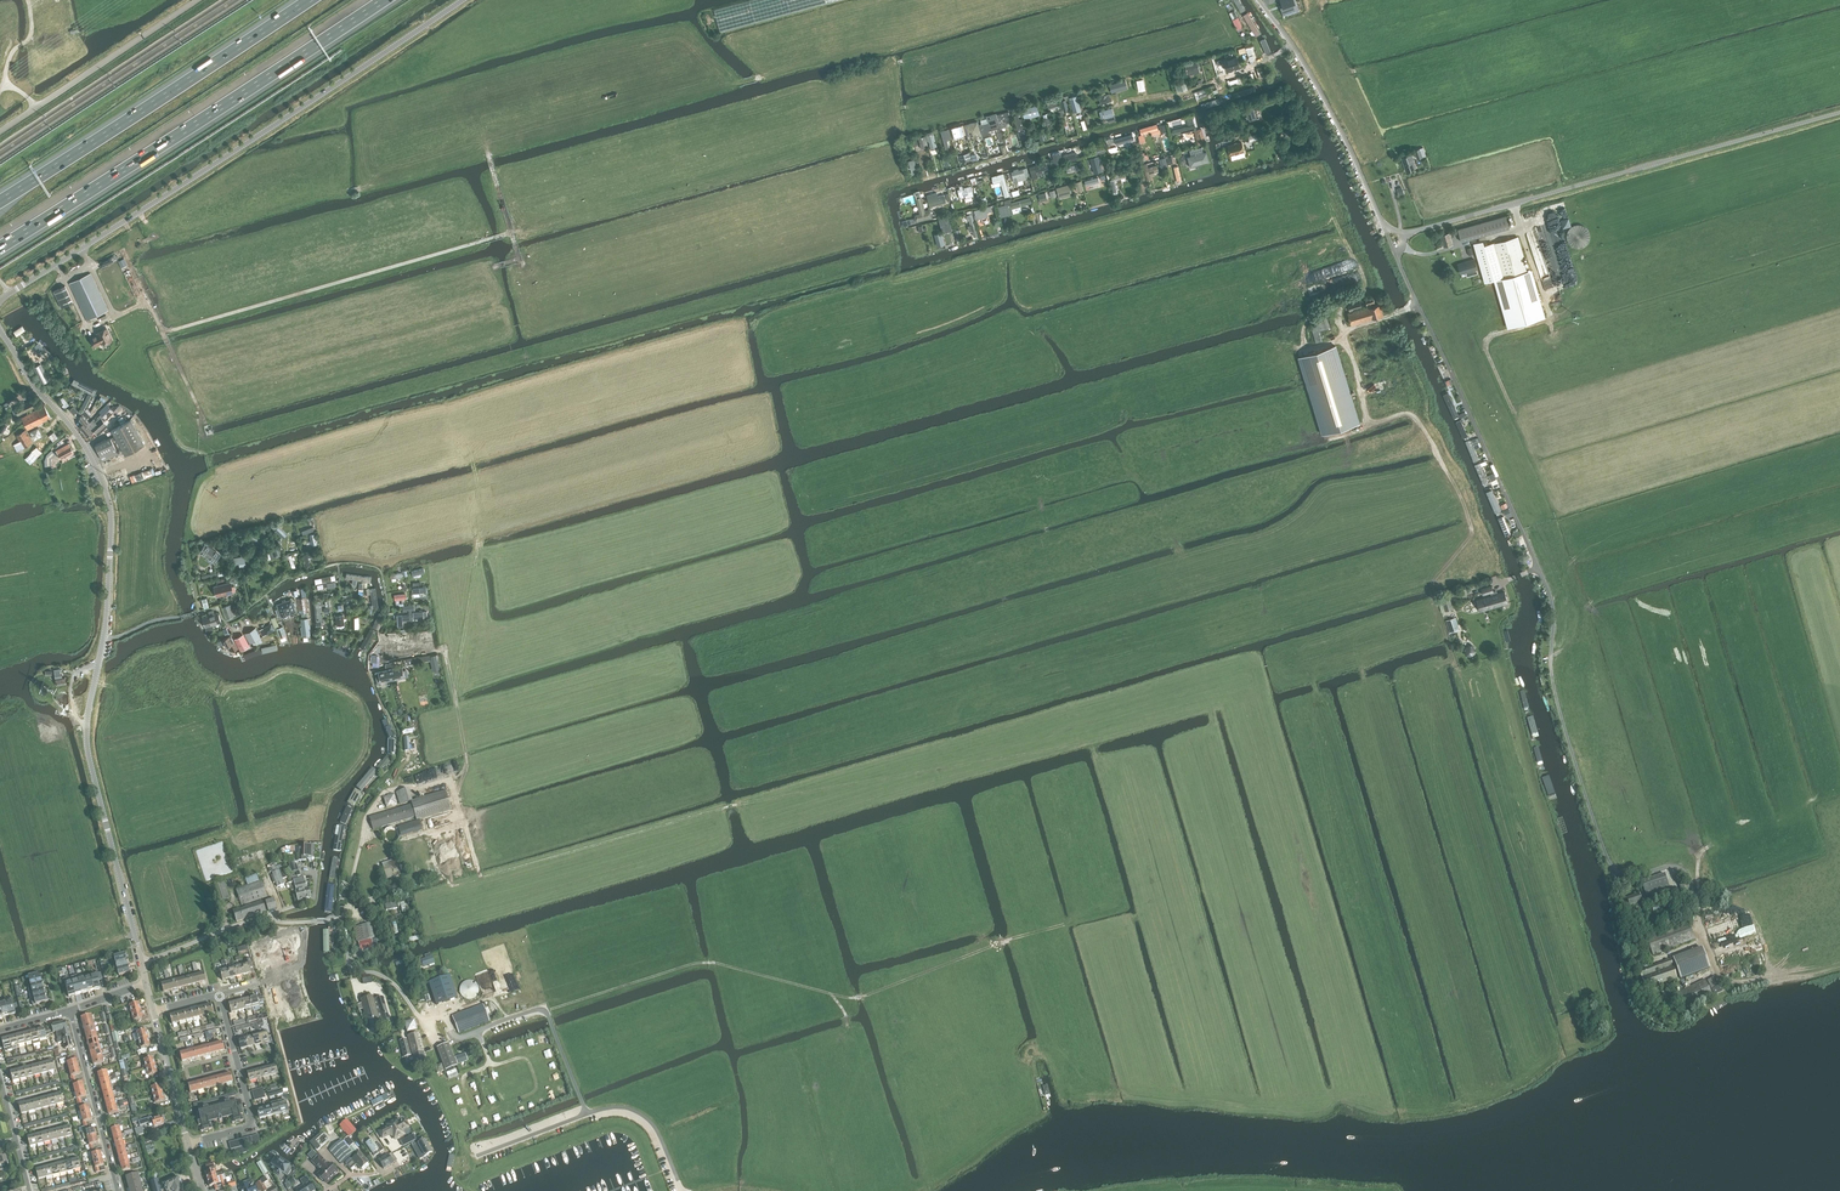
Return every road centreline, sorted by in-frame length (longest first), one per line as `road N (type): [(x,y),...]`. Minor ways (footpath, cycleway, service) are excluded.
road 1 (unclassified): [(1692,892),(1675,867),(1633,876),(1609,860),(1552,682),(1549,591),(1398,255)]
road 2 (tertiary): [(0,329),(85,447),(109,503),(105,638),(86,733),(142,963)]
road 3 (track): [(1072,923),(857,1000),(698,963),(544,1013)]
road 4 (tertiary): [(11,292),(462,0)]
road 5 (track): [(446,446),(473,458),(480,546),(457,692),(465,766),(452,779),(385,794),(368,817)]
road 6 (motorway): [(0,247),(382,0)]
road 7 (unclassified): [(1410,233),(1839,112)]
road 8 (track): [(510,234),(164,333),(148,302),(117,316)]
road 9 (track): [(1442,663),(1452,654),(1434,581),(1473,525),(1415,413),(1366,426),(1344,339)]
road 10 (motorway): [(306,0),(0,201)]
road 11 (unclassified): [(142,963),(258,917),(335,920),(352,974),(391,981),(426,1024)]
road 12 (track): [(1545,477),(1485,343),(1555,319),(1534,268)]
road 13 (track): [(1505,580),(1513,604),(1499,626),(1500,640),(1559,842)]
road 14 (unclassified): [(1382,223),(1326,101),(1259,0)]
road 15 (unclassified): [(198,0),(0,132)]
road 16 (track): [(544,1013),(587,1115),(473,1157)]
road 17 (track): [(1839,963),(1738,984),(1720,979),(1692,892)]
road 18 (residential): [(190,1144),(254,1123),(220,994)]
road 19 (residential): [(118,1190),(71,1011)]
road 20 (track): [(471,1107),(480,1114),(537,1087),(531,1064),(523,1058),(494,1065),(473,1034)]
road 21 (track): [(212,472),(201,415),(164,333)]
road 22 (track): [(587,1115),(620,1107),(645,1117),(681,1190)]
road 23 (track): [(135,934),(0,974)]
road 24 (tertiary): [(153,1013),(190,1144)]
road 25 (track): [(27,0),(32,39),(14,49),(7,85),(39,106)]

